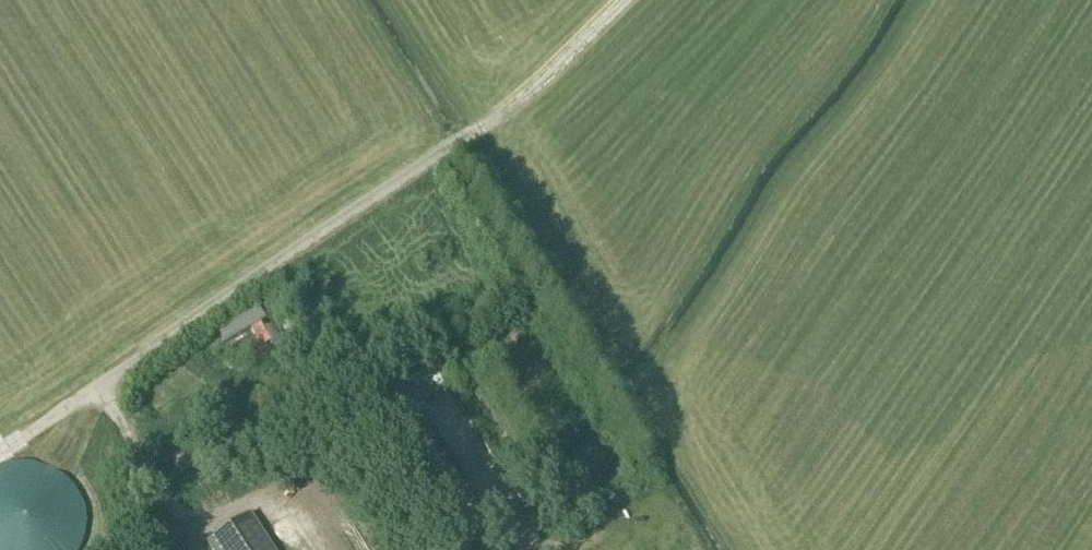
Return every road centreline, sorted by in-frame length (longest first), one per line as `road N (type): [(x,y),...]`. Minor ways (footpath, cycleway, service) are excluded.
road 1 (track): [(0,444),(501,111),(623,0)]

